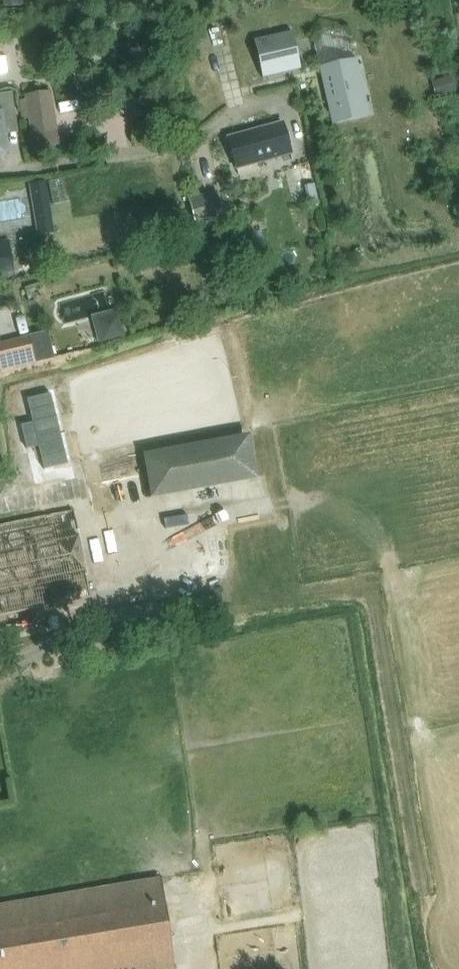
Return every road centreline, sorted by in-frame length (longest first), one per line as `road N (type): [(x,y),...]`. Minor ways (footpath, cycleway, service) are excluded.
road 1 (residential): [(0,170),(189,140),(282,100)]

